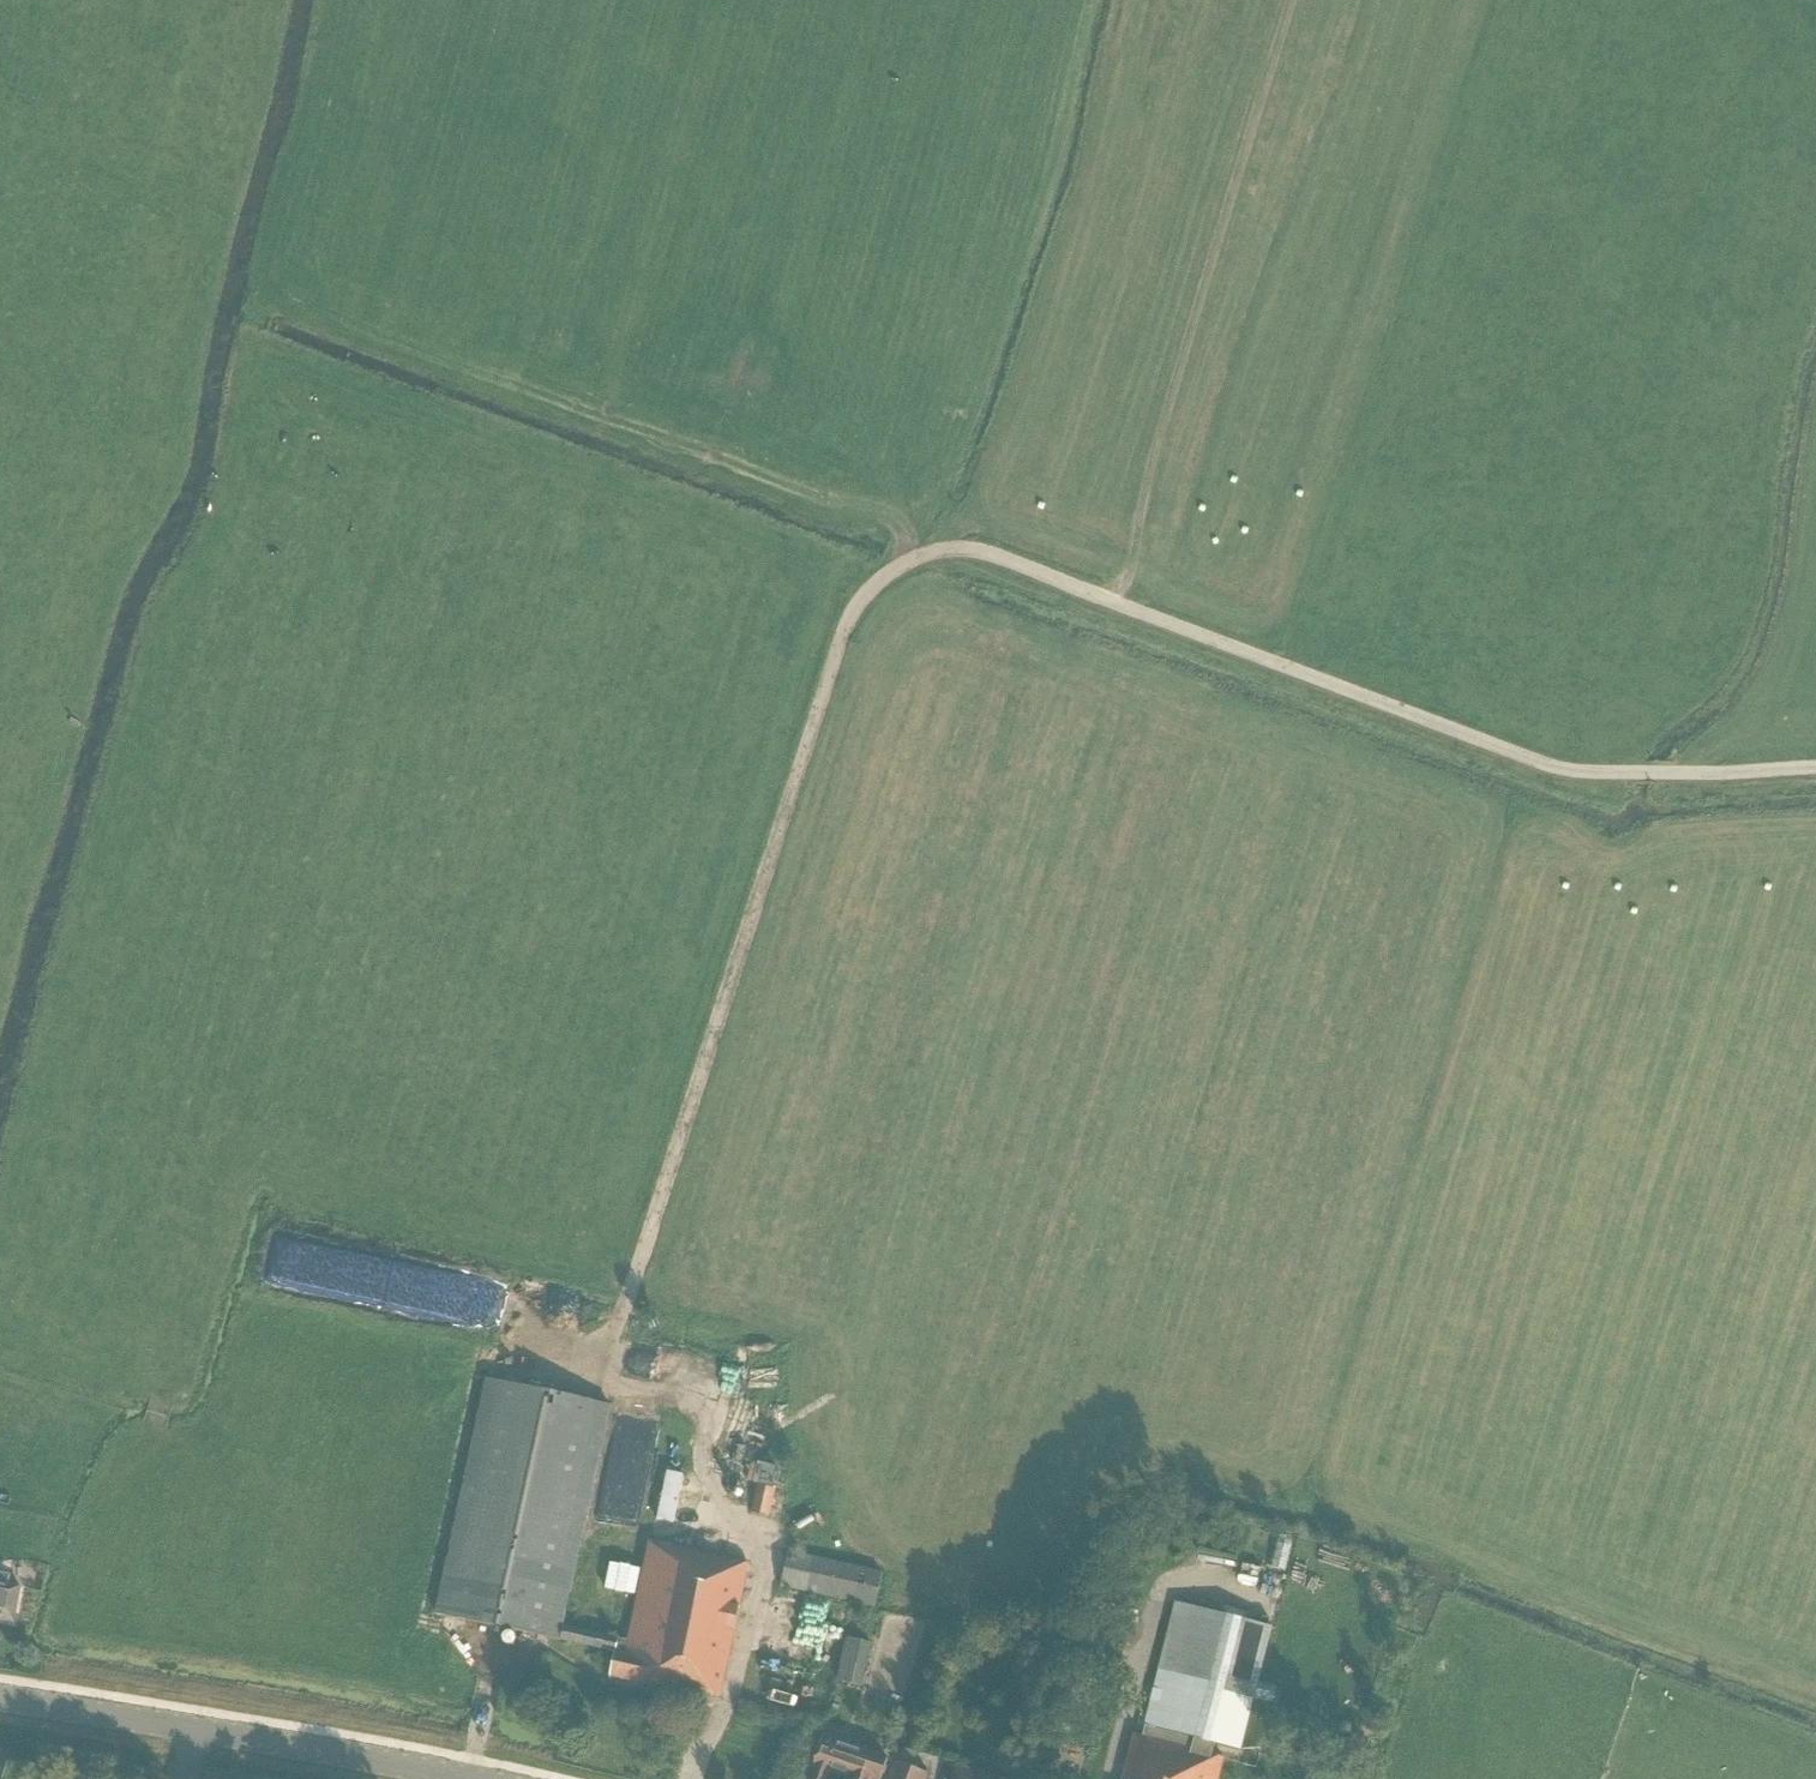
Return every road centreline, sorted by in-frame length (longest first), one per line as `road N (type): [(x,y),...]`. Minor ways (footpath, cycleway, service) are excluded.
road 1 (track): [(1815,770),(1571,771),(980,554),(952,551),(914,562),(877,584),(851,616),(608,1362)]
road 2 (track): [(1101,597),(1132,568),(1213,252),(1293,0)]
road 3 (tertiary): [(462,1778),(0,1701)]

